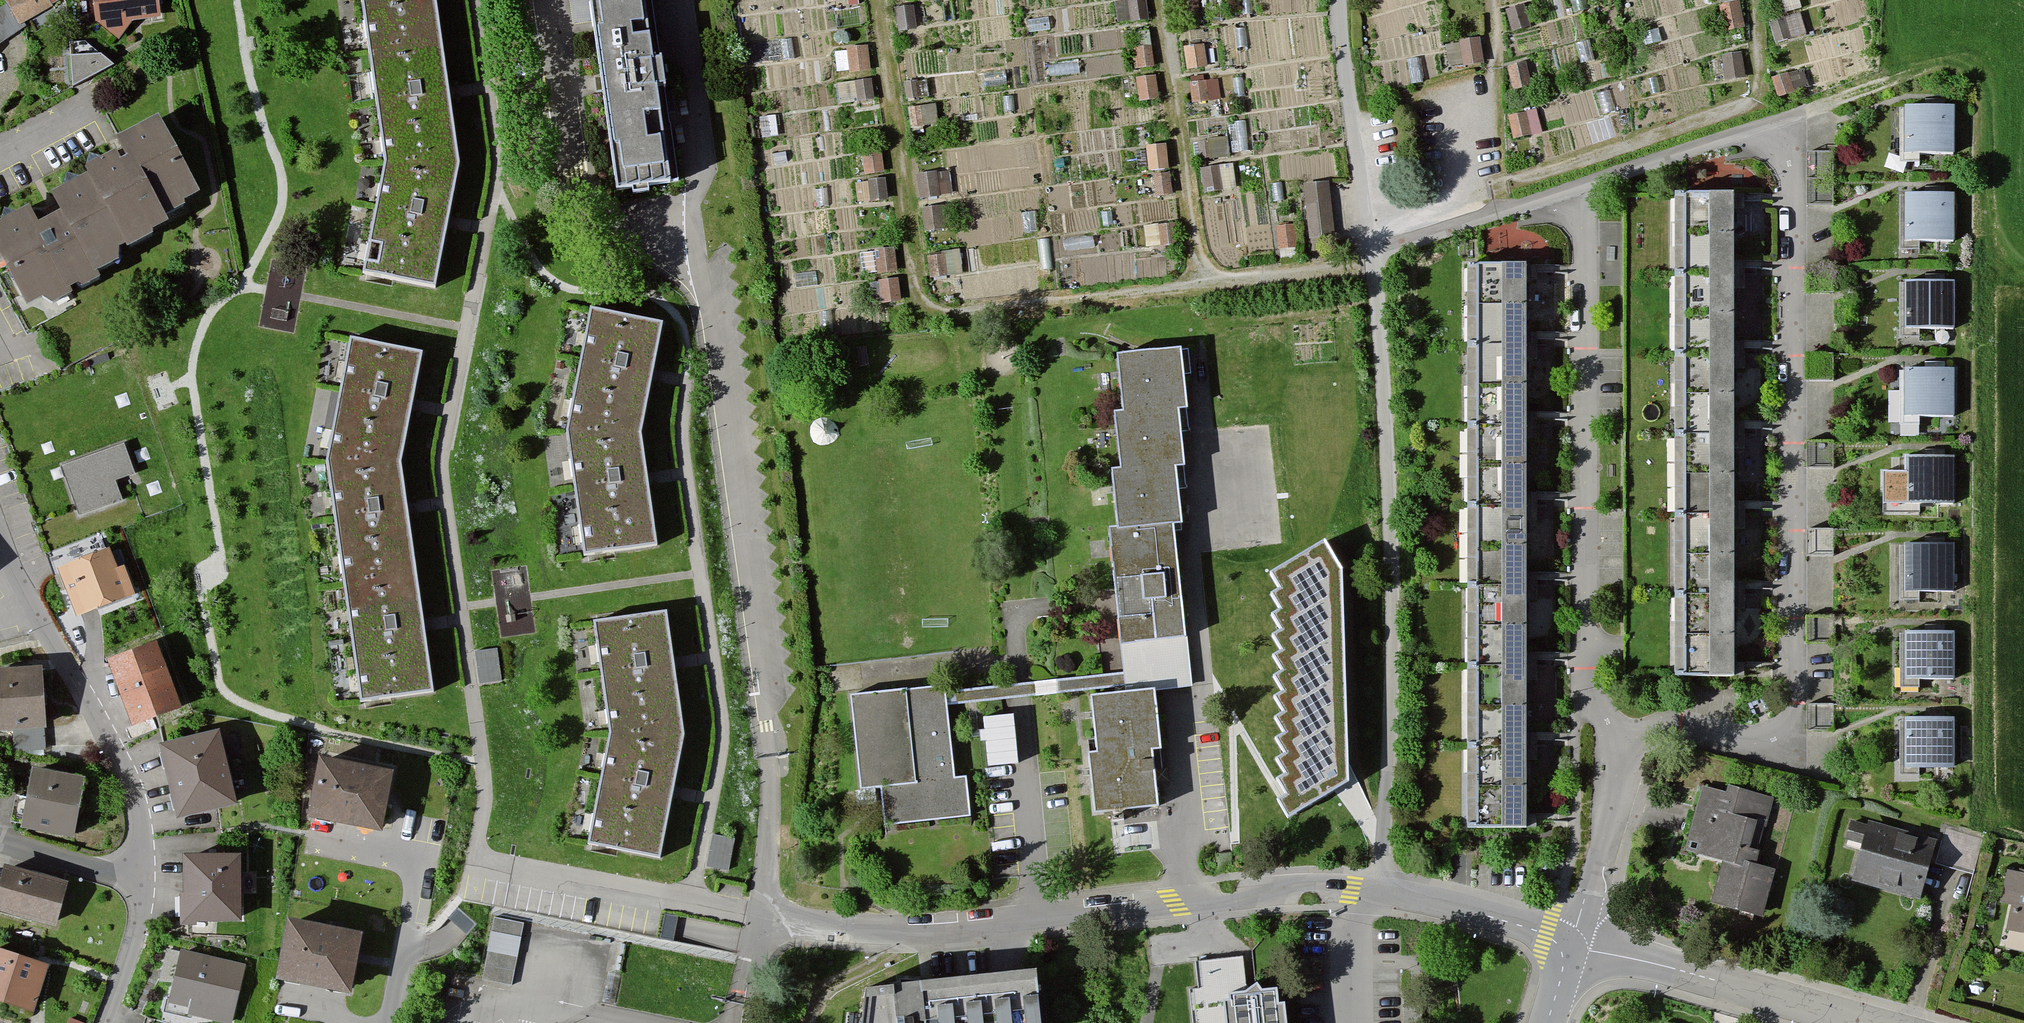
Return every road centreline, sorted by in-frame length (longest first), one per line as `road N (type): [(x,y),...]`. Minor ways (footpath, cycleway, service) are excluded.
road 1 (residential): [(469,327),(442,466),(484,758),(476,862),(761,916)]
road 2 (residential): [(1595,734),(1793,744),(1794,122)]
road 3 (track): [(882,0),(914,277),(920,300),(934,309),(1346,270),(1377,253)]
road 4 (residential): [(761,916),(769,834),(759,638),(714,299),(682,235)]
road 5 (residential): [(1373,892),(1397,608),(1377,253)]
road 6 (residential): [(761,916),(880,932),(1068,919),(1310,886),(1373,892)]
road 7 (residential): [(1595,734),(1584,190)]
road 8 (track): [(1759,0),(1763,97),(1372,223)]
road 9 (track): [(2023,268),(2007,257),(1992,230),(1993,82),(1976,65),(1948,61),(1794,122)]
road 10 (residential): [(145,875),(138,799),(0,524)]
road 11 (residential): [(1577,939),(1878,1022)]
road 12 (track): [(1159,0),(1200,284)]
road 13 (residential): [(389,1022),(418,862),(312,843)]
road 14 (track): [(1371,220),(1344,0)]
road 15 (residential): [(1584,190),(1794,122)]
road 16 (residential): [(1584,190),(1377,253)]
road 17 (residential): [(1373,892),(1577,939)]
road 18 (track): [(1483,188),(1495,66),(1492,0)]
road 19 (residential): [(107,1022),(140,922),(145,875)]
road 20 (residential): [(145,875),(0,838)]
road 21 (residential): [(1373,892),(1362,914),(1356,1022)]

